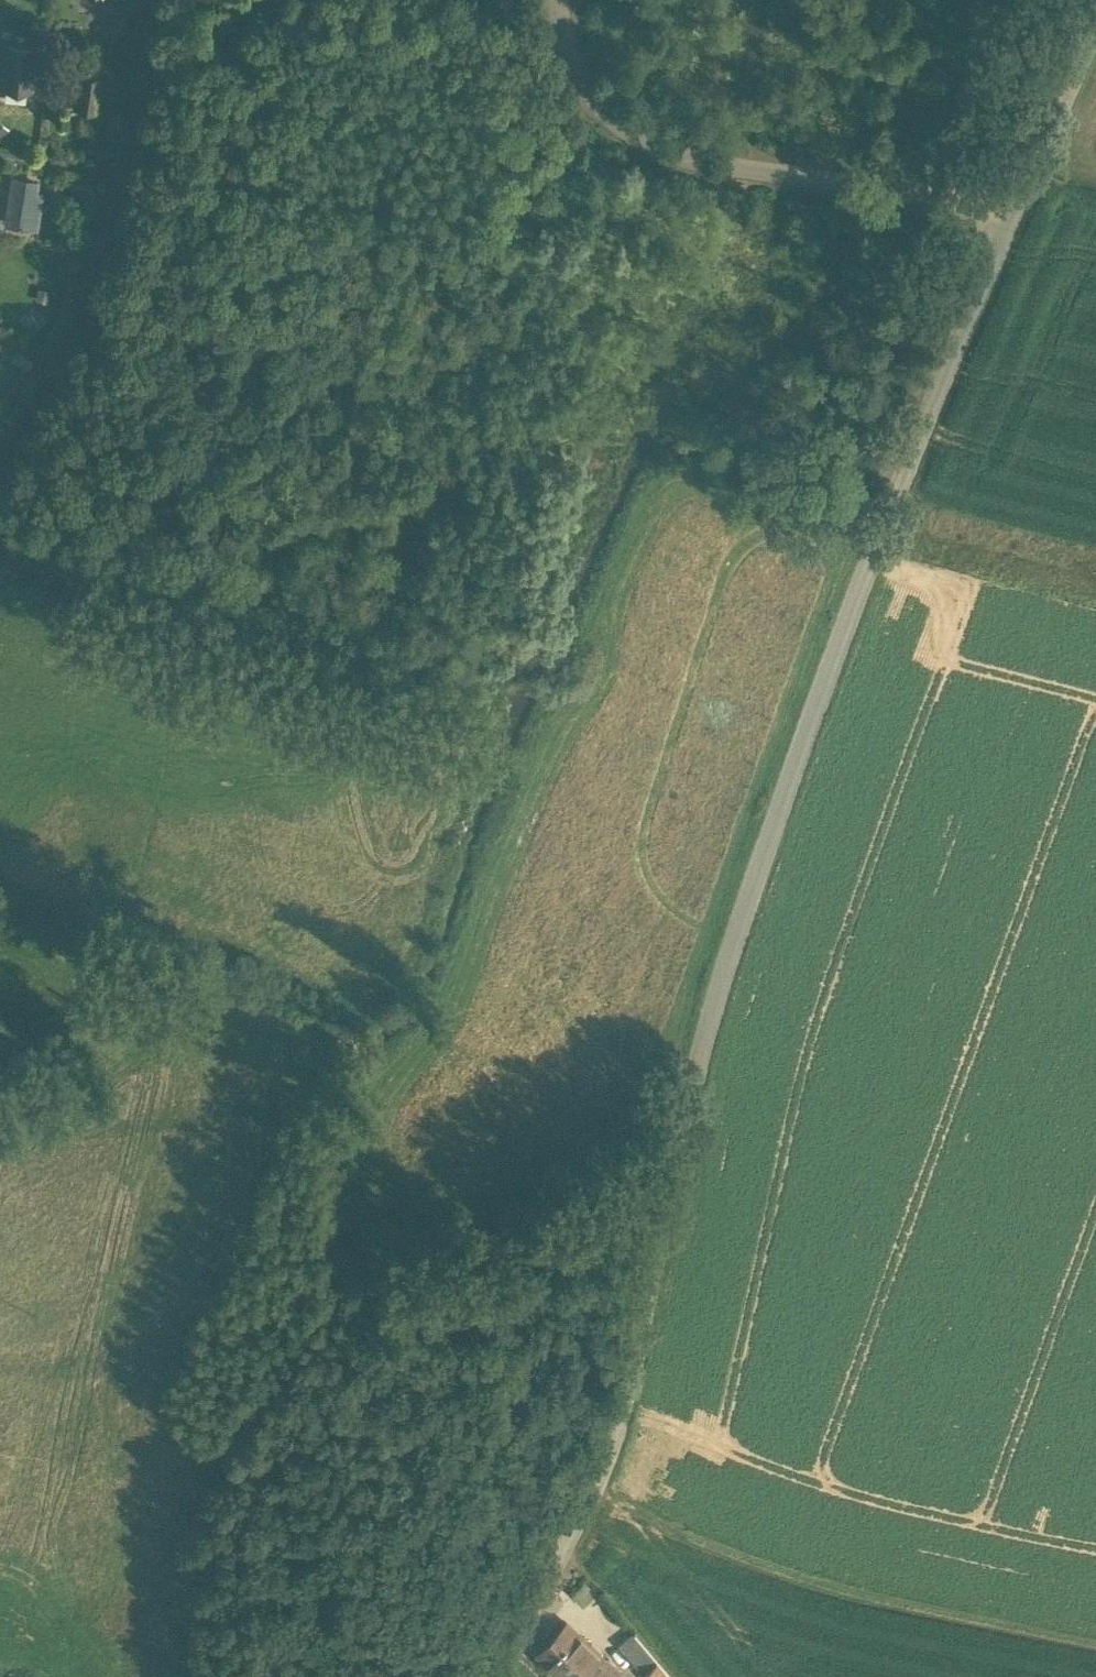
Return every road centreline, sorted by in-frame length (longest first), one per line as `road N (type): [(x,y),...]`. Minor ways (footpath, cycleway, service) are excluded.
road 1 (unclassified): [(493,1676),(613,1454),(683,1085),(787,752),(1014,197),(1095,31)]

